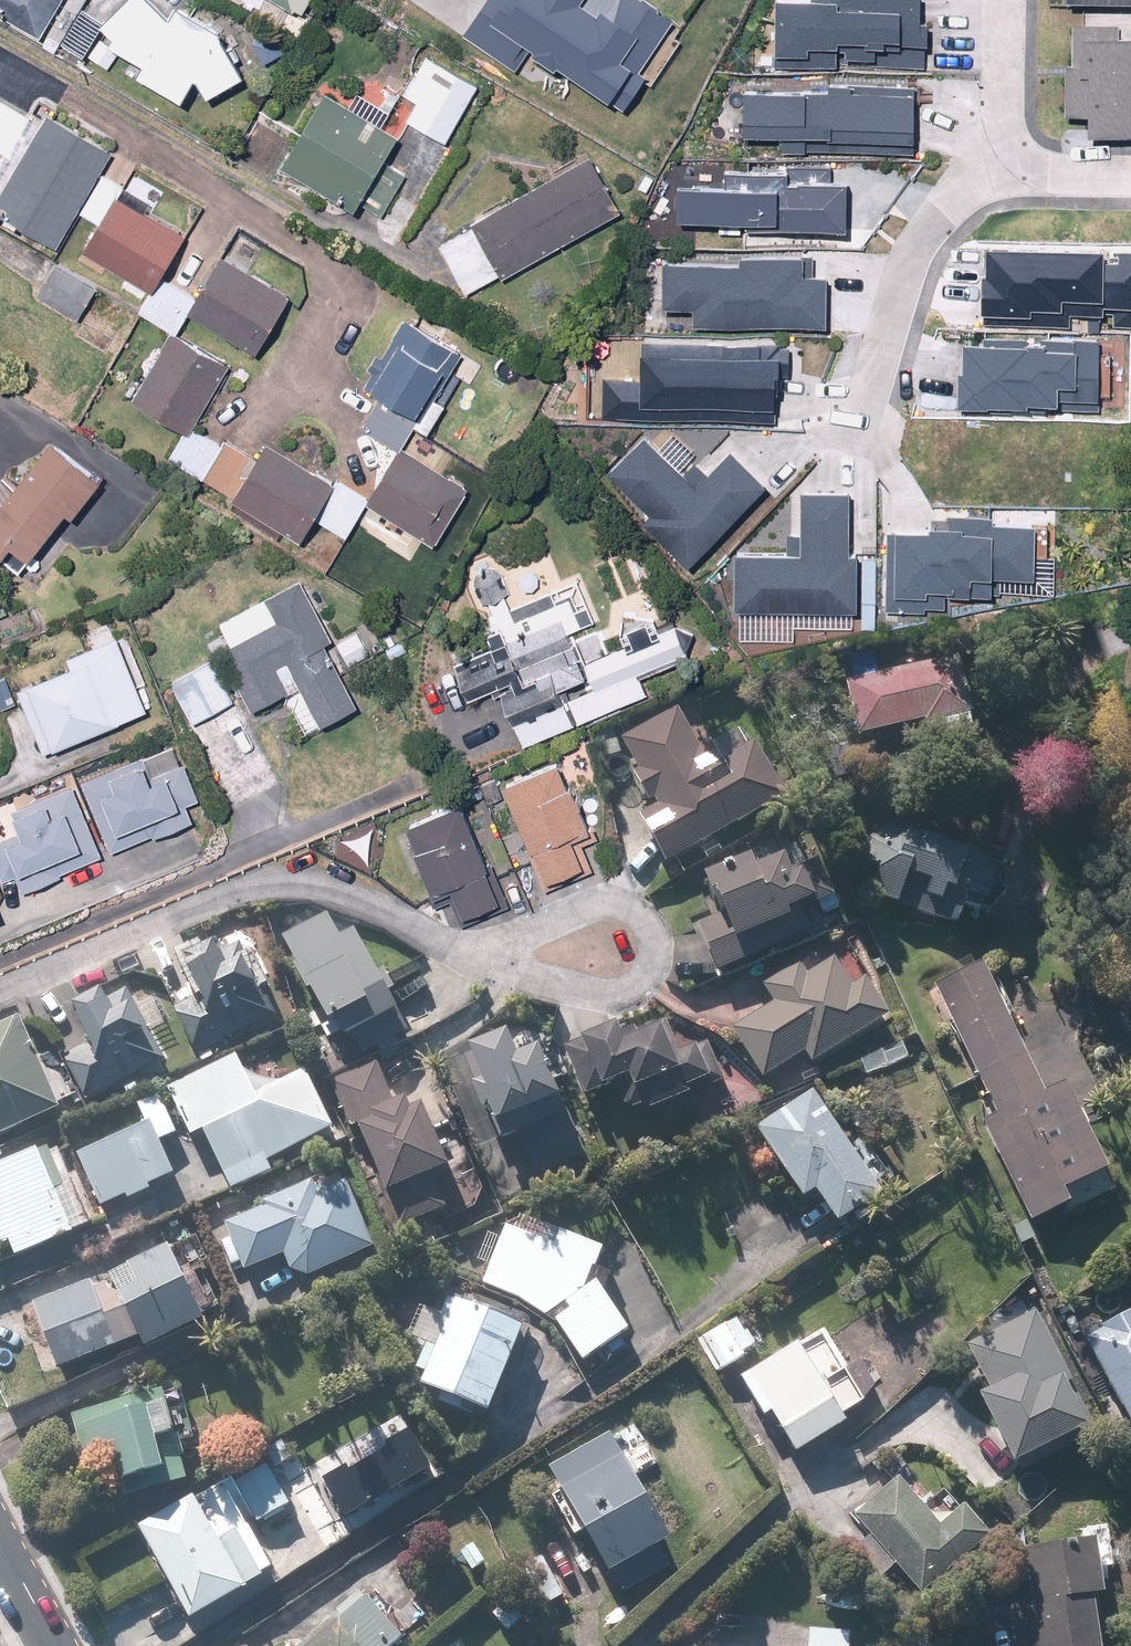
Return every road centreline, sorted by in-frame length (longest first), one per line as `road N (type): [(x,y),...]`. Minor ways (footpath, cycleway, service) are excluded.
road 1 (residential): [(1005,168),(931,211),(898,262),(853,425)]
road 2 (residential): [(1006,0),(1005,168)]
road 3 (residential): [(1130,170),(1005,168)]

